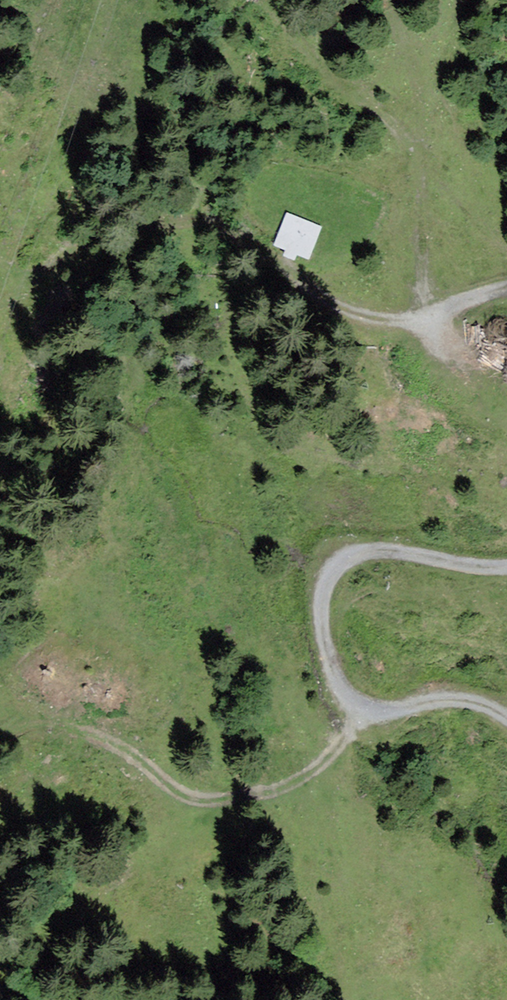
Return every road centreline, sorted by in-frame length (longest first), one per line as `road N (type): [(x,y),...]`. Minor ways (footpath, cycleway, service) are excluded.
road 1 (track): [(506,719),(471,701),(381,711),(358,704),(331,666),(322,607),(335,569),(355,554),(506,567)]
road 2 (track): [(0,752),(19,730),(63,722),(160,769),(192,796),(239,804),(323,762),(363,706)]
road 3 (track): [(474,356),(443,309),(426,260),(420,90),(403,19),(418,0)]
road 4 (track): [(506,287),(401,320),(361,315),(314,295)]

